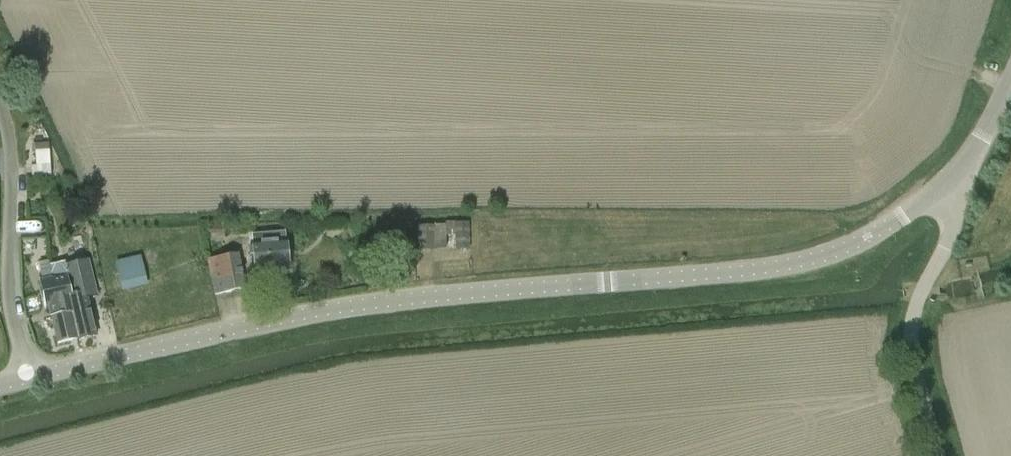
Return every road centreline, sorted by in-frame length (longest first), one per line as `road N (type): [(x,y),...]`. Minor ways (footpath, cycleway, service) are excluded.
road 1 (residential): [(28,377),(254,324),(410,298),(759,268),(825,254),(903,219),(945,187)]
road 2 (unclassified): [(936,455),(910,334),(953,223),(945,187)]
road 3 (unclassified): [(0,116),(5,295),(28,377)]

